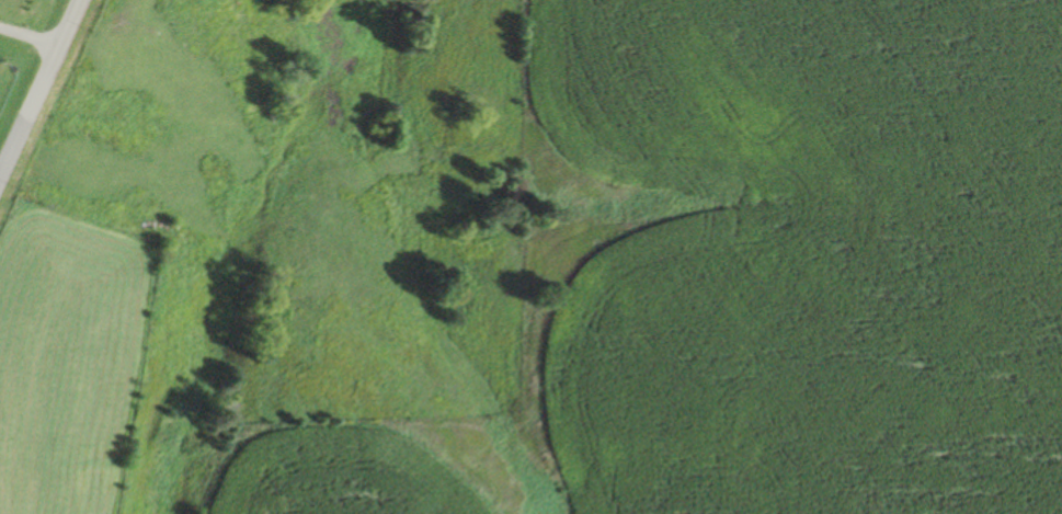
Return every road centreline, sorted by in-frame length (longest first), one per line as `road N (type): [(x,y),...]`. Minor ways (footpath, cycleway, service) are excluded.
road 1 (residential): [(0,170),(76,0)]

